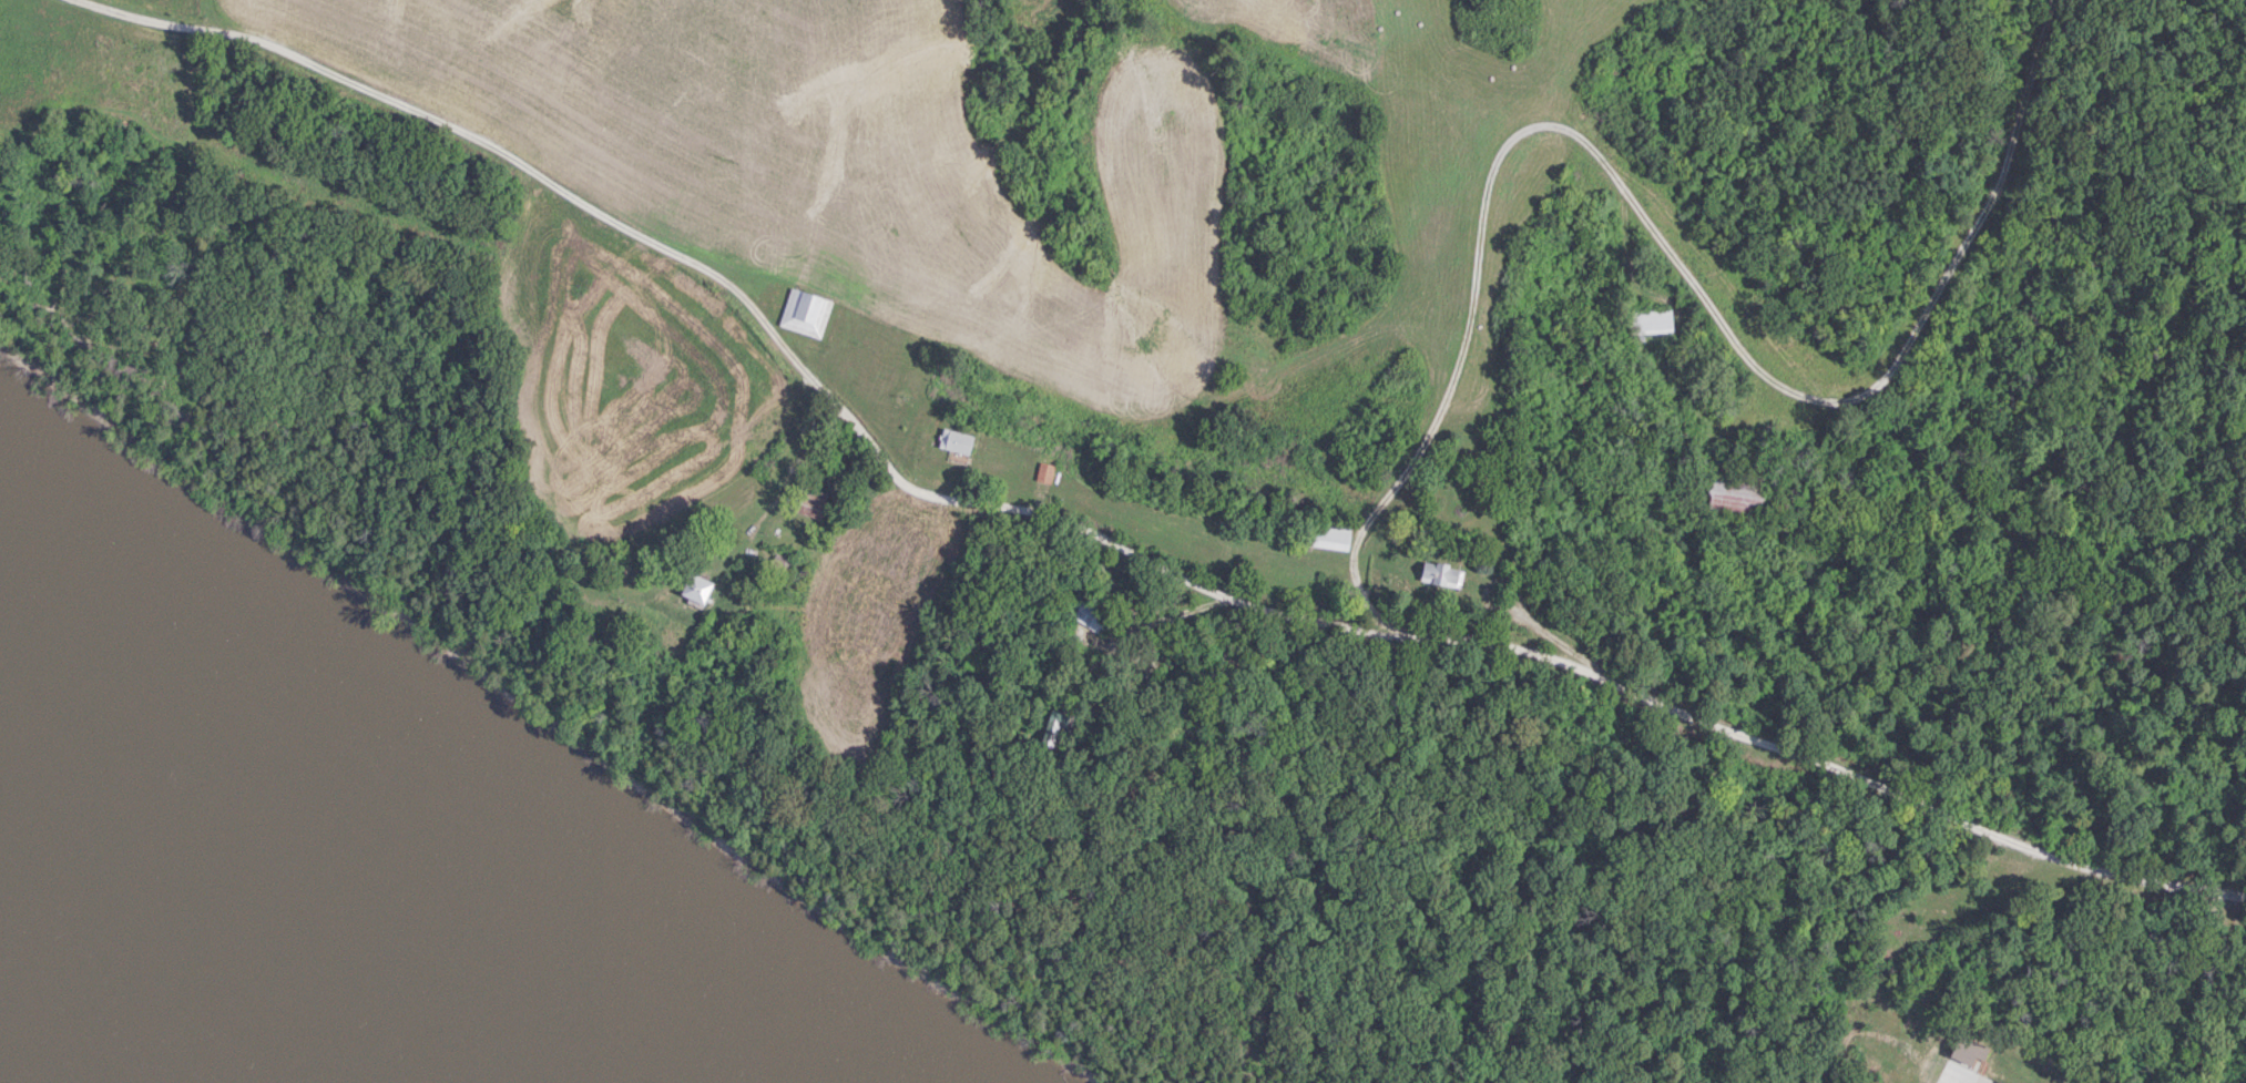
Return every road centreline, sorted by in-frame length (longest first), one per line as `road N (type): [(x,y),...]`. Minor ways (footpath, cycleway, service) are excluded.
road 1 (residential): [(2245,895),(2065,858),(1519,647),(1268,611),(1068,522),(920,490),(891,473),(714,274),(521,164)]
road 2 (residential): [(1399,634),(1357,583),(1357,550),(1413,469),(1453,388),(1474,317),(1492,176),(1517,140),(1554,130),(1591,149),(1753,371),(1796,400),(1840,410),(1892,376),(1993,202),(2052,0)]
road 3 (residential): [(872,448),(775,560)]

